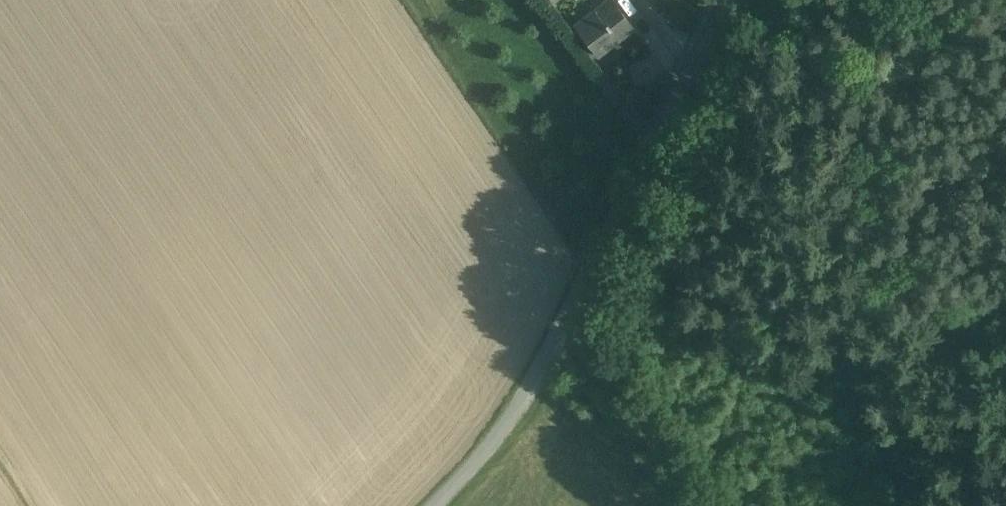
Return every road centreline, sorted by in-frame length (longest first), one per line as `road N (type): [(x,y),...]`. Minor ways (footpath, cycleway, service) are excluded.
road 1 (residential): [(729,0),(567,307),(446,505)]
road 2 (track): [(701,505),(567,307)]

